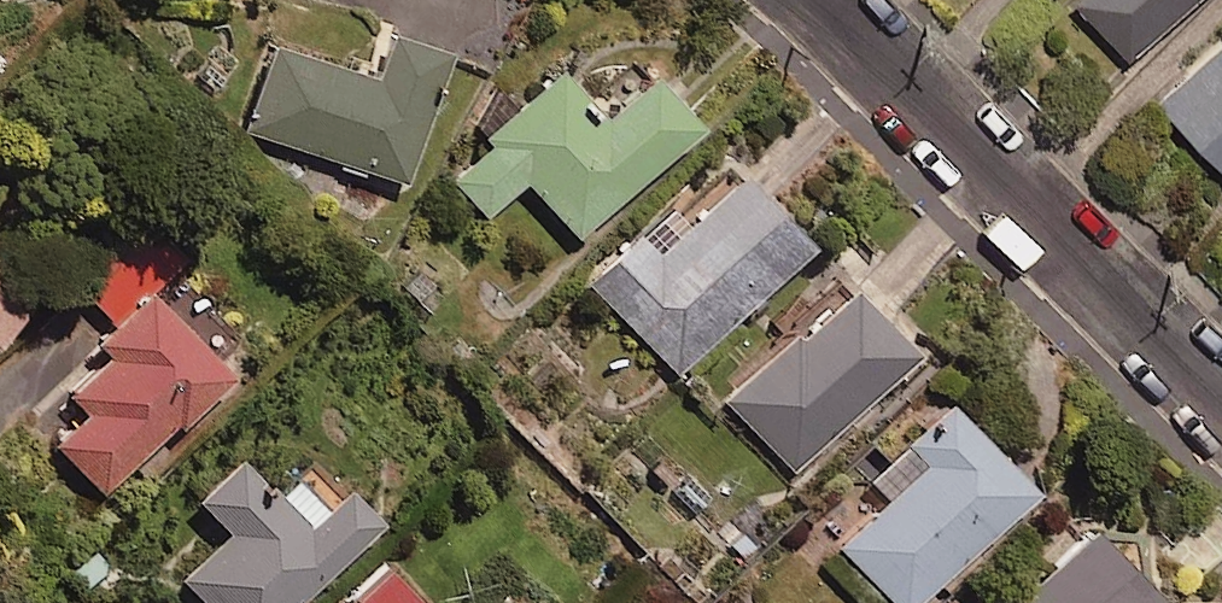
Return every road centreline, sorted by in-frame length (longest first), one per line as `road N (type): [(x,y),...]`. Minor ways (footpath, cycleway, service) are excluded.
road 1 (residential): [(1221,401),(822,0)]

